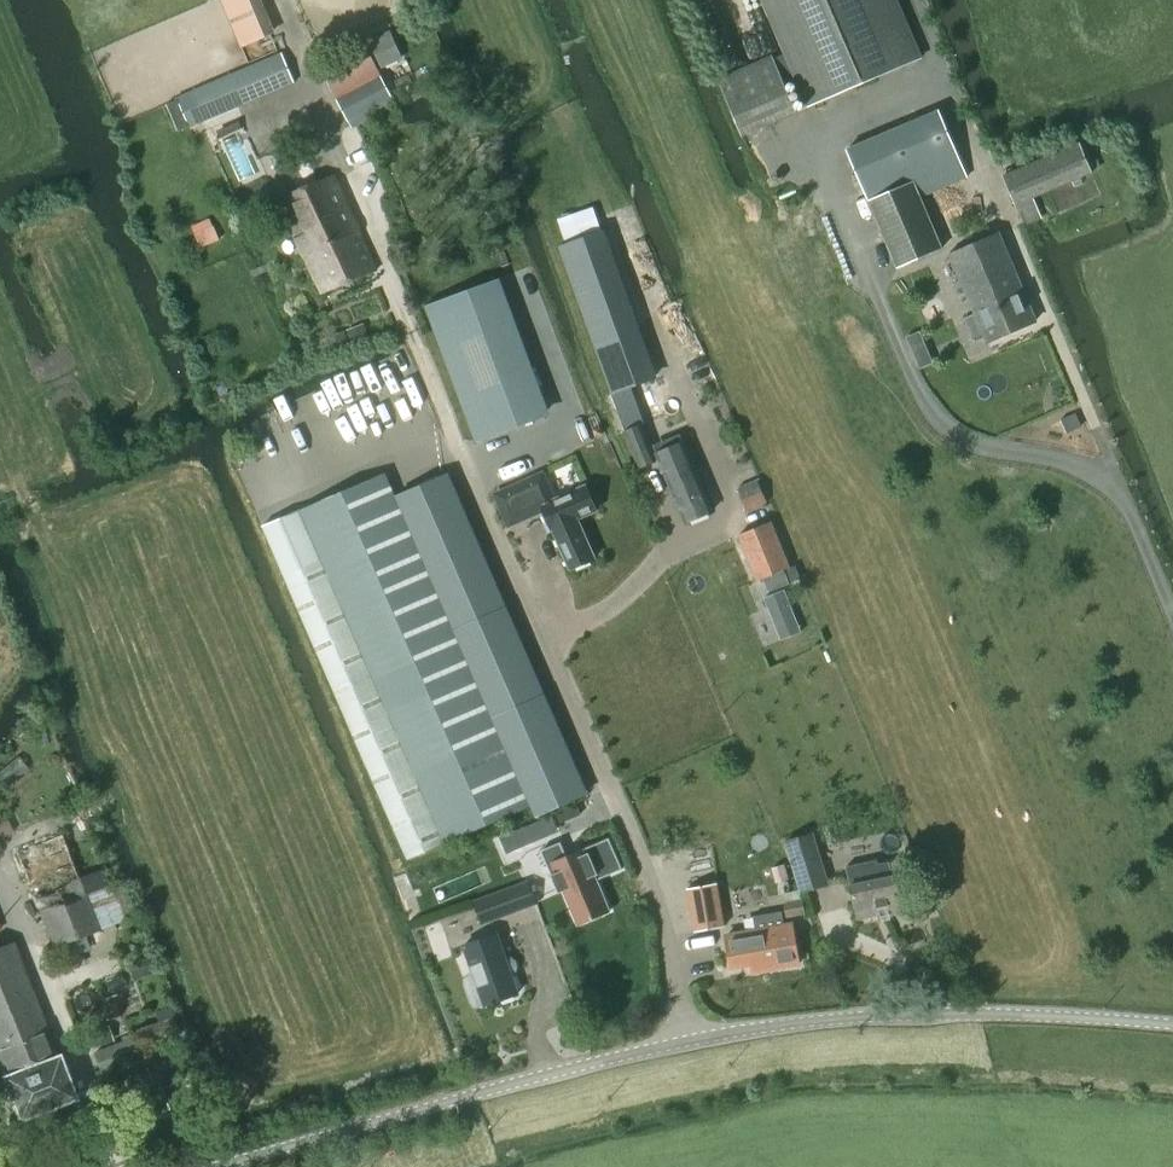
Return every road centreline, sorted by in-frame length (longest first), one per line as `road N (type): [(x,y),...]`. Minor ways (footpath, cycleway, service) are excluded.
road 1 (tertiary): [(218,1166),(491,1089),(754,1030),(963,1014),(1172,1024)]

